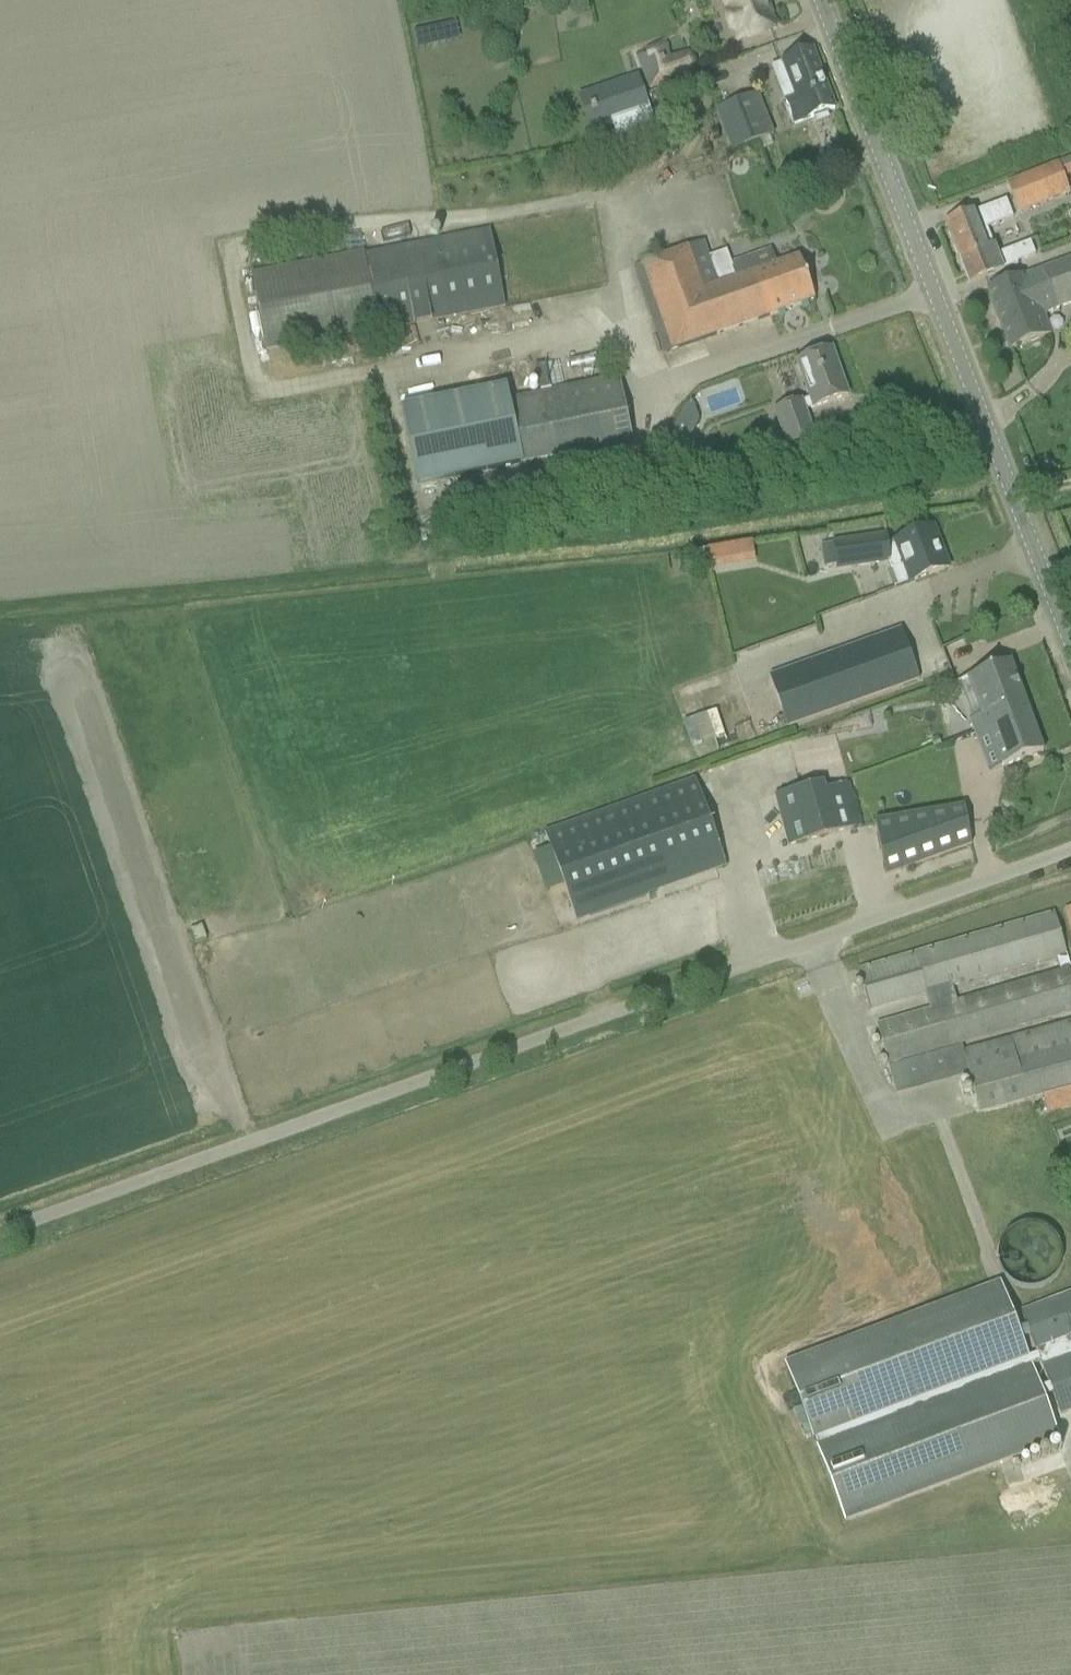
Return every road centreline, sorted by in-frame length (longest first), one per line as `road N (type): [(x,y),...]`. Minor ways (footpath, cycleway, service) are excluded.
road 1 (unclassified): [(0,1231),(1070,849)]
road 2 (tertiary): [(1070,648),(820,0)]

